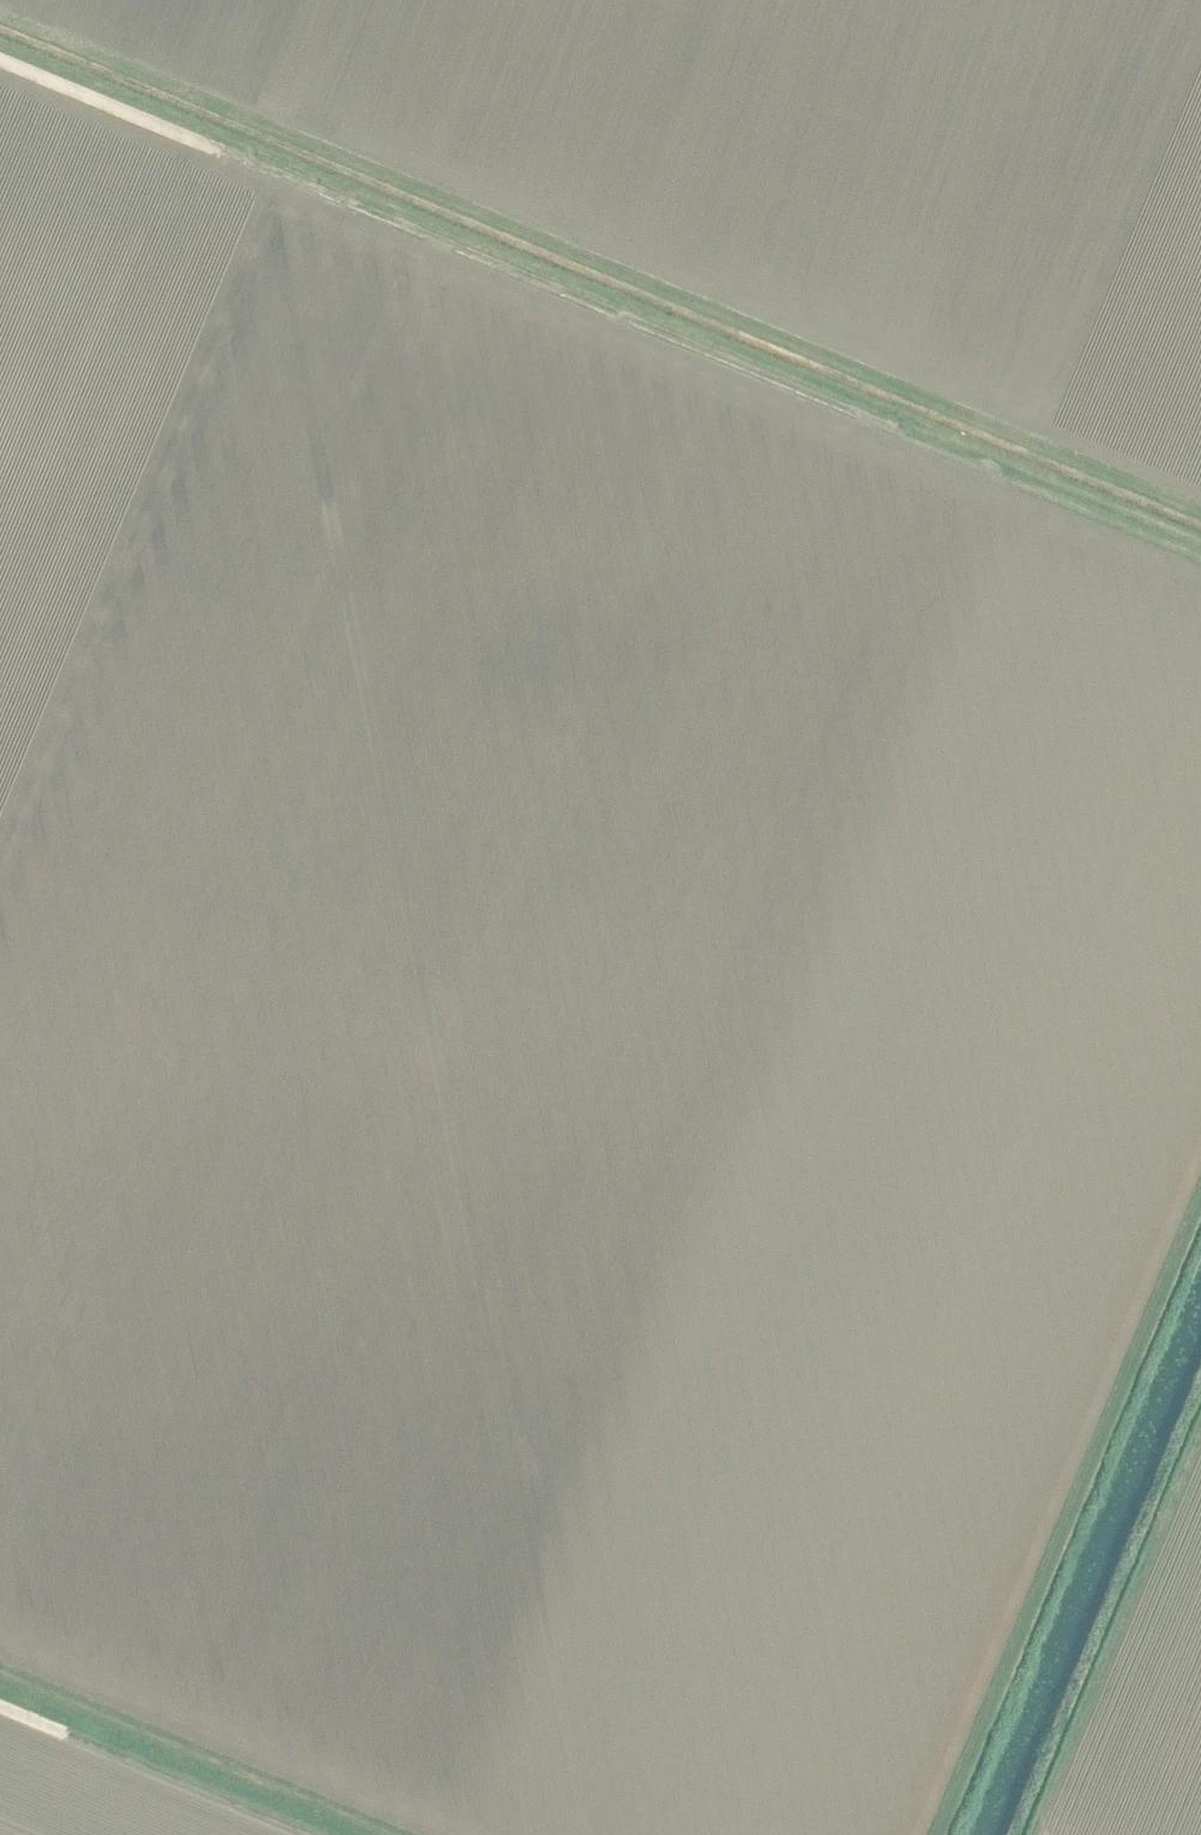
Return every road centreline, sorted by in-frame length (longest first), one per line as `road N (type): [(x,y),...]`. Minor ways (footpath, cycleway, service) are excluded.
road 1 (track): [(913,436),(0,57)]

